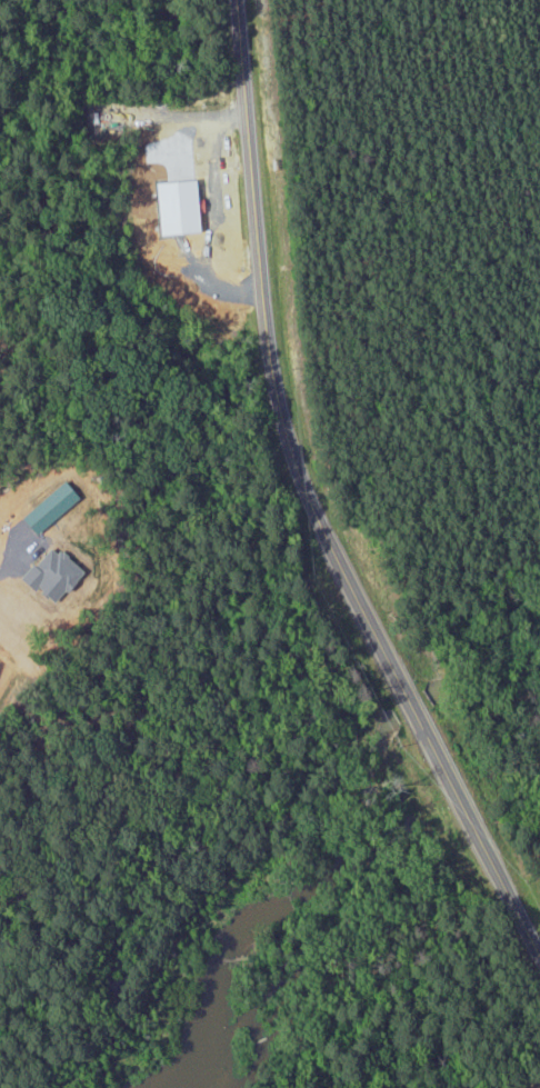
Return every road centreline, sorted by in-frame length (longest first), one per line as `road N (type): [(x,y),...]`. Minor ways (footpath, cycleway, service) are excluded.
road 1 (tertiary): [(539,958),(318,520),(281,420),(261,317),(236,0)]

